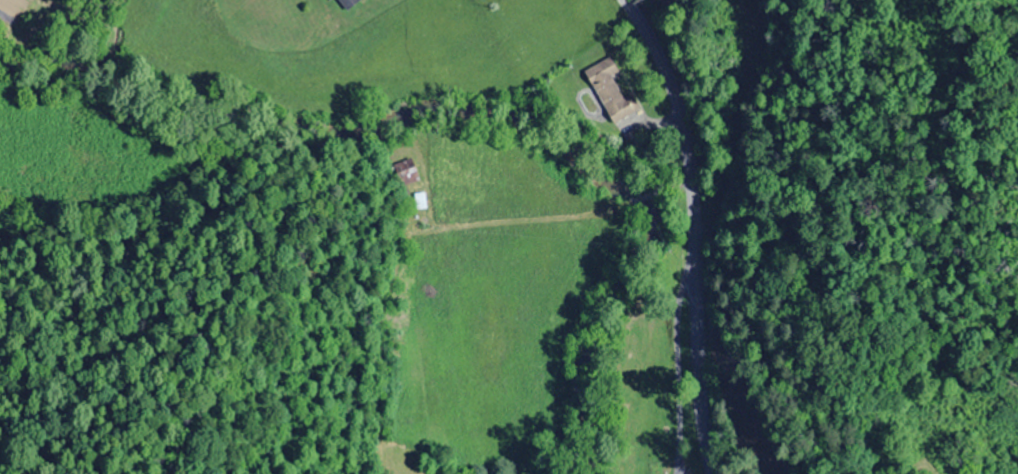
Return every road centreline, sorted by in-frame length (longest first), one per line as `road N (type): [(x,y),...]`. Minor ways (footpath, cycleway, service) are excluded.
road 1 (secondary): [(708,473),(681,129),(656,62),(618,0)]

